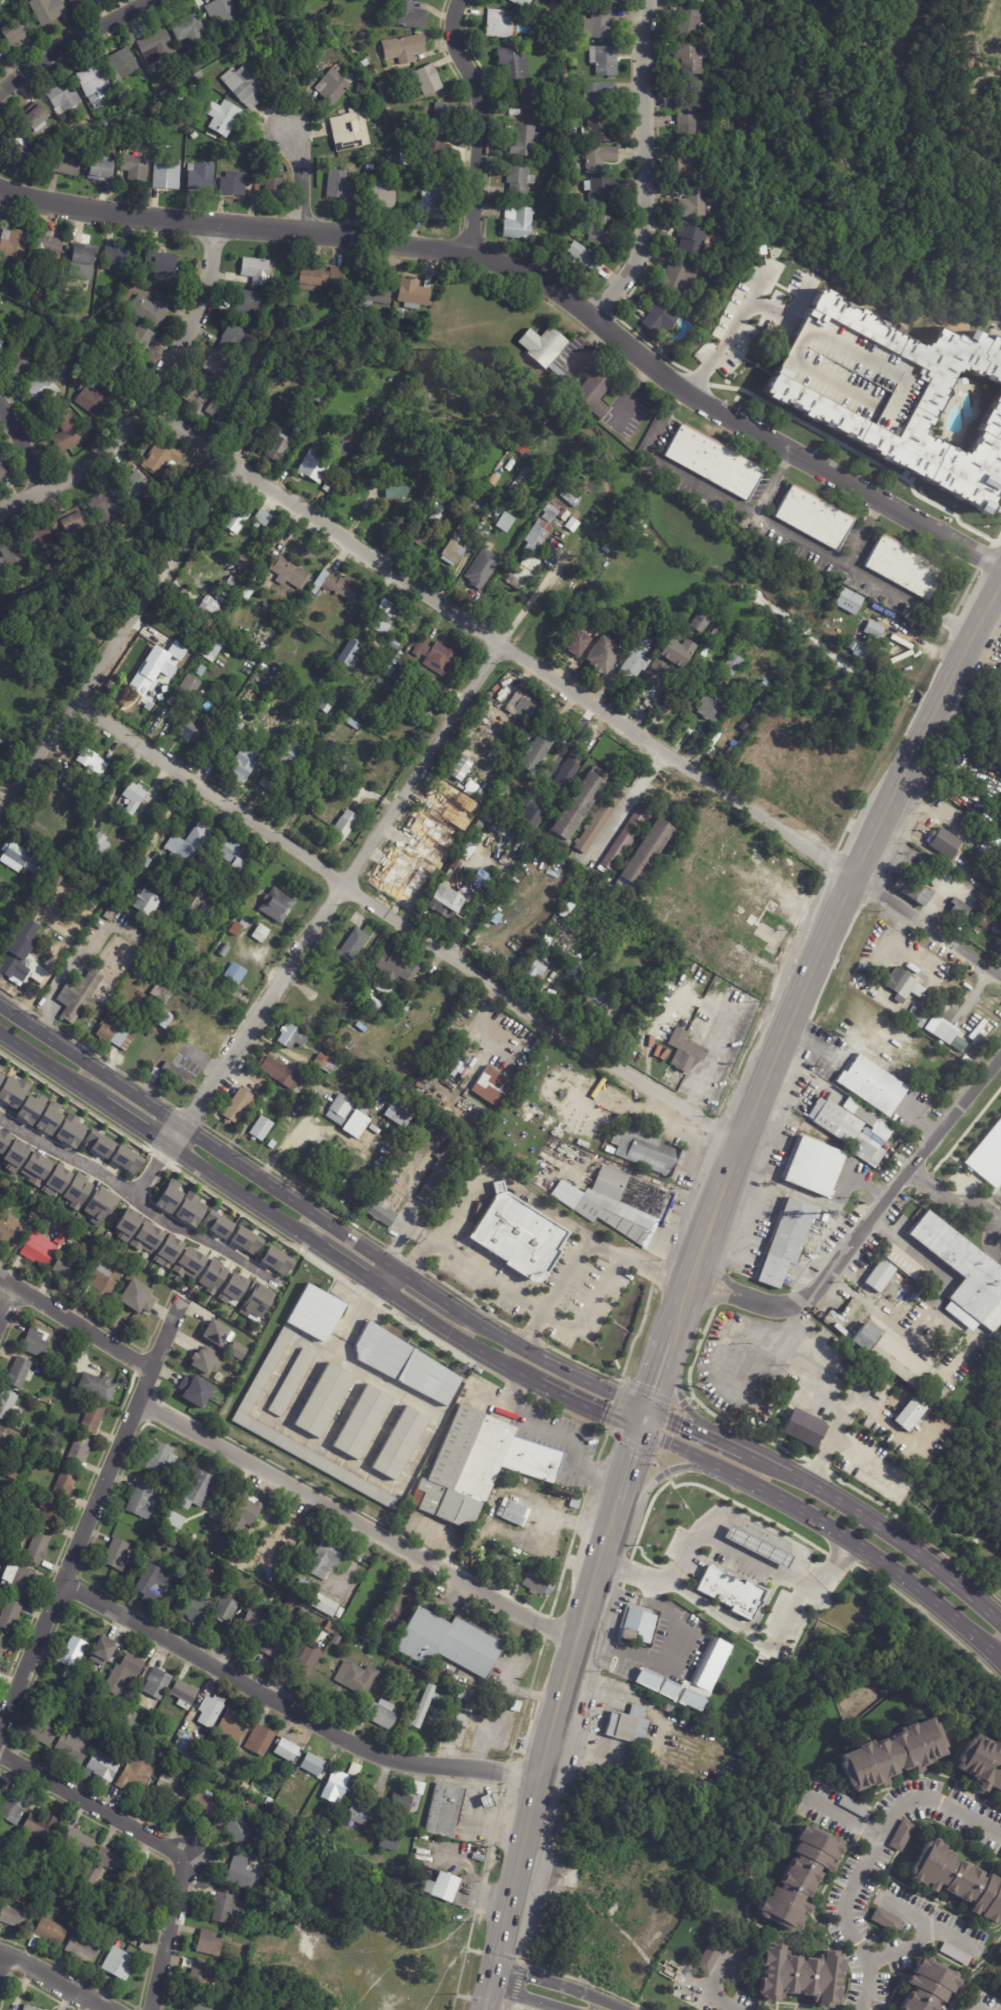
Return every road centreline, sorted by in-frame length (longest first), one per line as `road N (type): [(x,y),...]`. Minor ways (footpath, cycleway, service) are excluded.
road 1 (residential): [(1000,566),(682,391),(563,296),(469,253),(0,185)]
road 2 (residential): [(855,877),(143,406)]
road 3 (residential): [(739,1145),(77,711)]
road 4 (secondary): [(645,1406),(481,1326),(0,1010)]
road 5 (secondary): [(0,1041),(436,1323),(544,1384)]
road 6 (primary): [(918,747),(829,929),(671,1336)]
road 7 (residential): [(502,644),(169,1150)]
road 8 (residential): [(540,1776),(371,1753),(63,1584)]
road 9 (residential): [(575,1638),(140,1403)]
road 10 (residential): [(180,1305),(0,1739)]
road 11 (residential): [(1000,1057),(813,1295),(770,1305),(694,1275)]
road 12 (residential): [(236,469),(0,819)]
road 13 (primary): [(591,1587),(489,1987)]
road 14 (residential): [(219,222),(204,314),(143,406),(101,455),(0,511)]
road 15 (residential): [(0,1757),(187,1857),(151,2009)]
road 16 (secondary): [(713,1466),(853,1543),(1000,1661)]
road 17 (residential): [(652,0),(641,34),(646,216),(635,265),(593,319)]
road 18 (residential): [(460,0),(451,21),(456,46),(482,98),(469,253)]
road 19 (secondary): [(1000,1622),(885,1529),(791,1471)]
road 20 (residential): [(152,1370),(0,1276)]
road 21 (residential): [(152,0),(0,91)]
road 22 (residential): [(855,877),(1000,975)]
road 23 (primary): [(611,1523),(657,1473),(713,1466)]
road 24 (residential): [(109,2009),(0,1952)]

